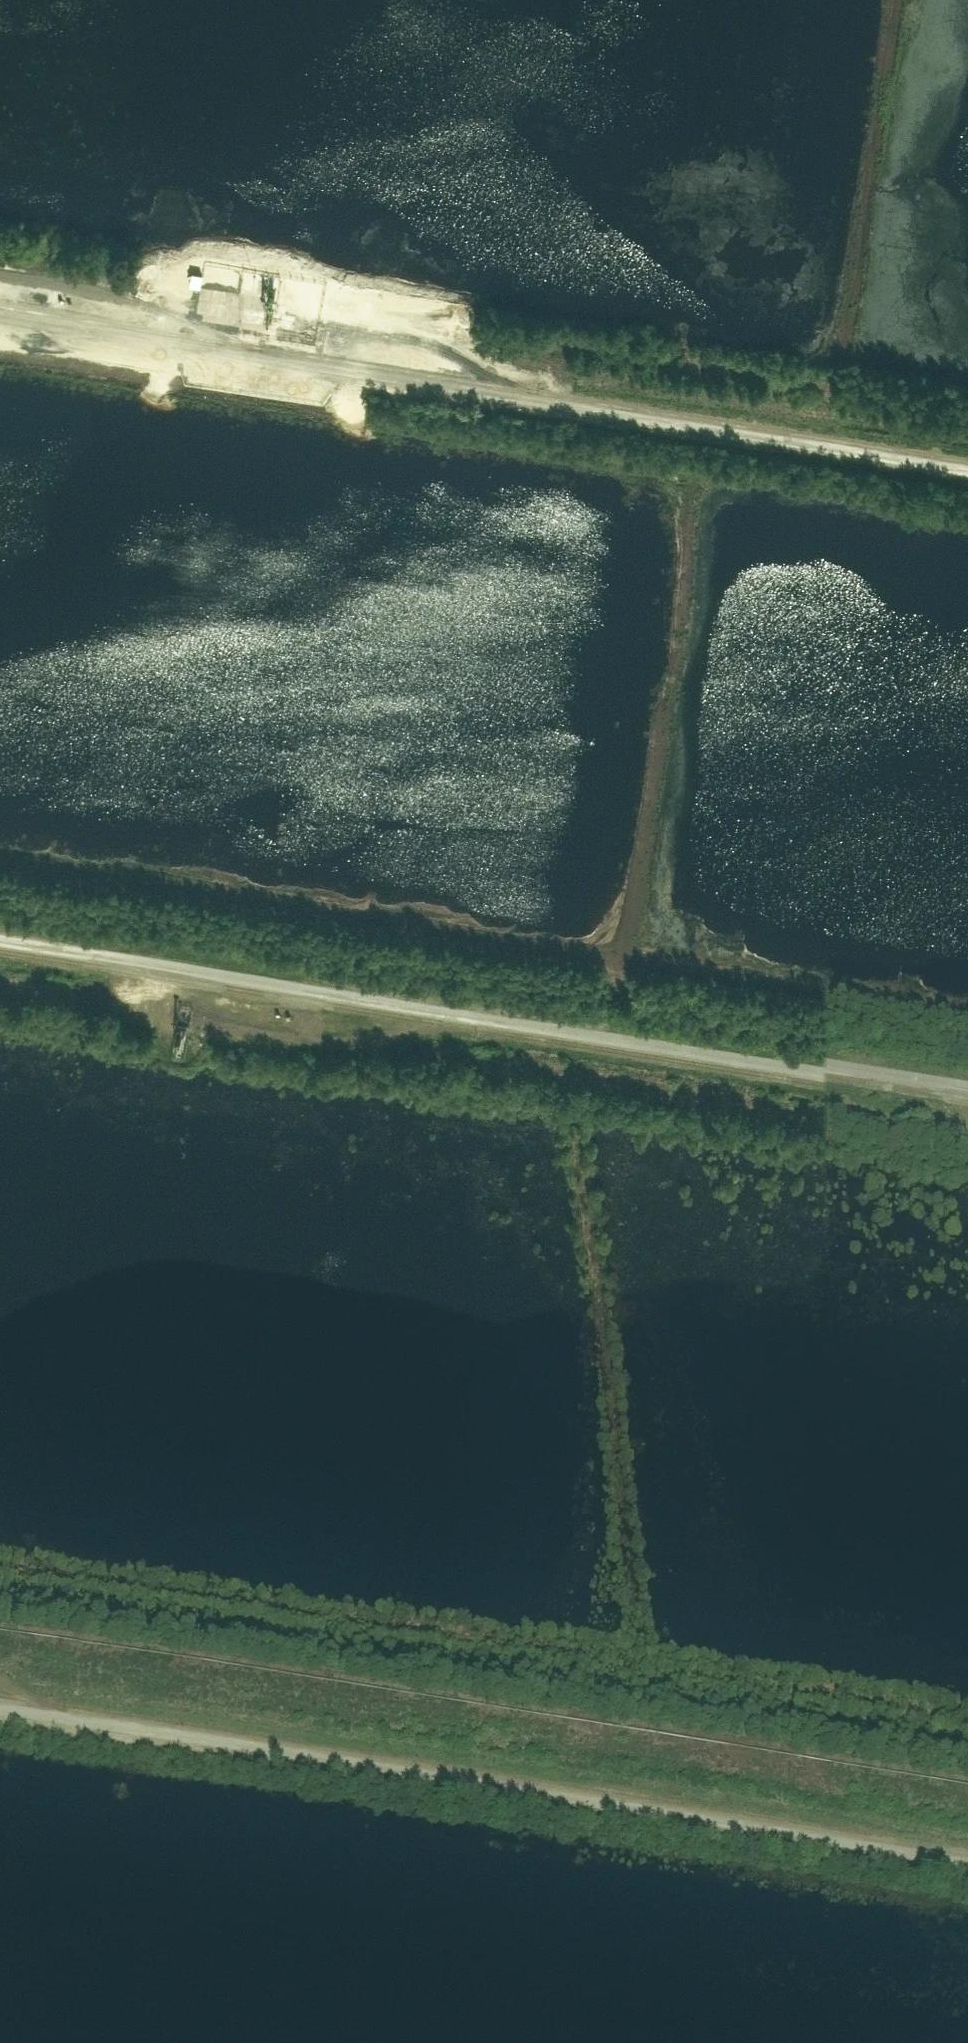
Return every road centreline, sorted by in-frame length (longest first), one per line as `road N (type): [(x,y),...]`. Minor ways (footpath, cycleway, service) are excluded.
road 1 (track): [(0,1713),(967,1870)]
road 2 (track): [(967,1081),(0,924)]
road 3 (track): [(0,300),(967,456)]

